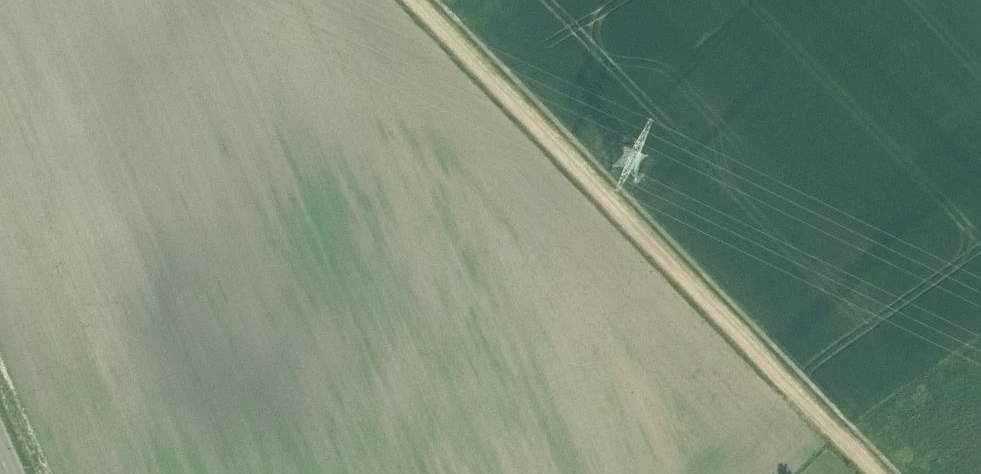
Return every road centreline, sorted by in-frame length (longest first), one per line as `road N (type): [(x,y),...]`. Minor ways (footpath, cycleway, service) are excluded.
road 1 (track): [(413,0),(873,473)]

